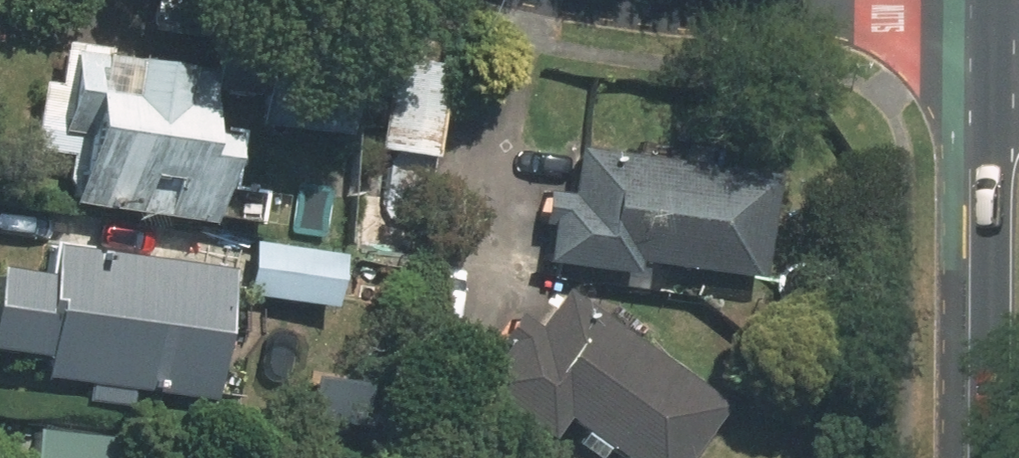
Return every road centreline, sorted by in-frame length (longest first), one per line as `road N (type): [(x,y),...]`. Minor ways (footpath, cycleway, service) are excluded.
road 1 (primary): [(987,457),(991,0)]

